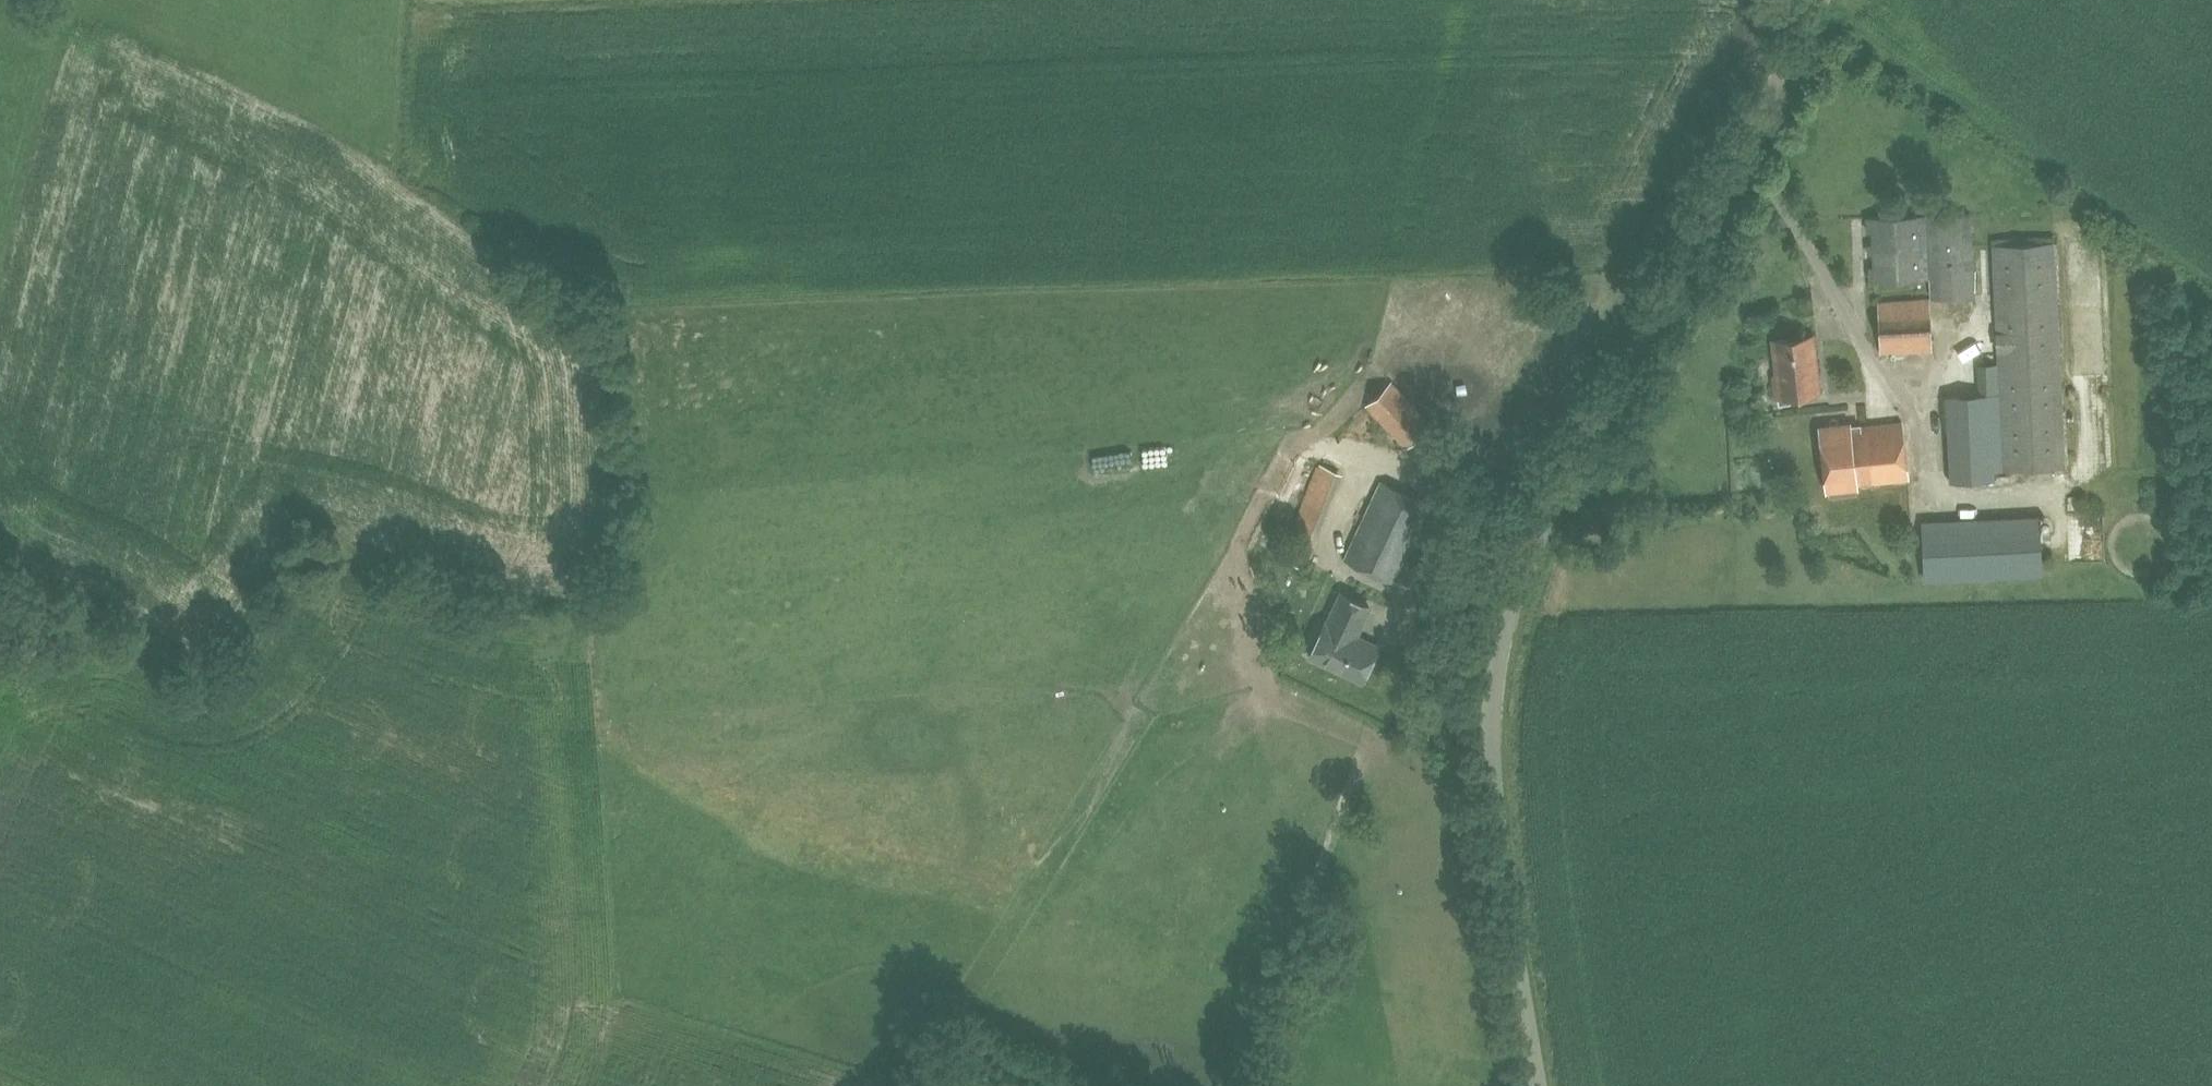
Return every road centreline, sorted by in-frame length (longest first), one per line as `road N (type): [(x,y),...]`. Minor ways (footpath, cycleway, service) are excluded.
road 1 (unclassified): [(1545,524),(1827,0)]
road 2 (unclassified): [(1543,1085),(1490,748),(1513,591),(1545,524)]
road 3 (unclassified): [(1363,459),(1325,555),(1407,596),(1449,535),(1500,511)]
road 4 (unclassified): [(1363,459),(1500,511)]

